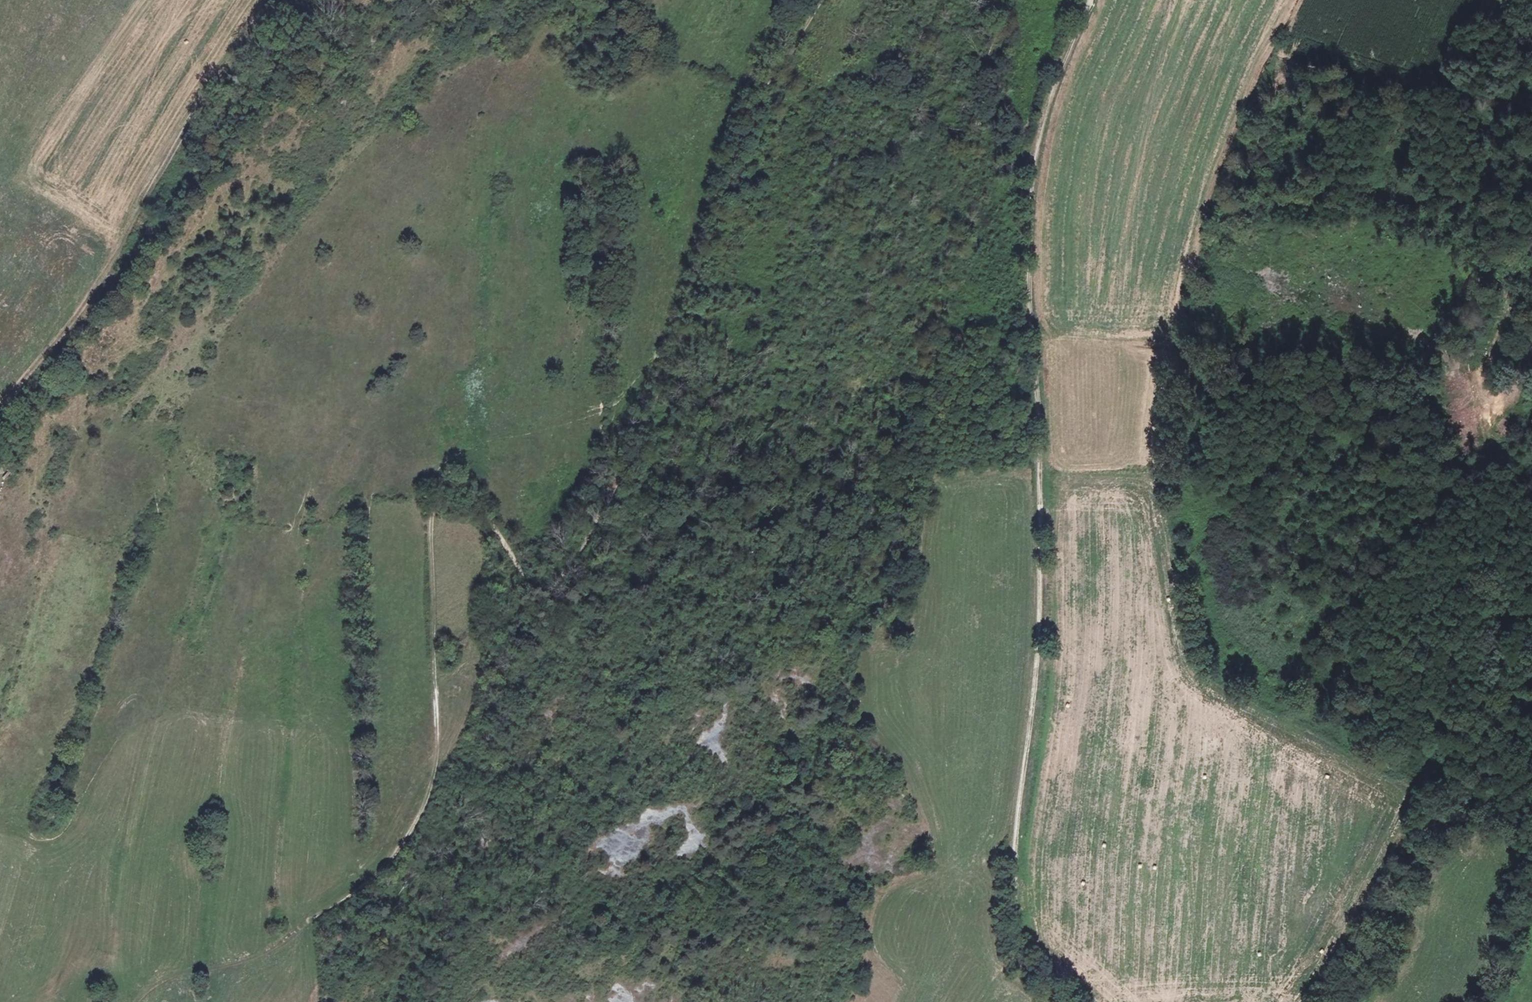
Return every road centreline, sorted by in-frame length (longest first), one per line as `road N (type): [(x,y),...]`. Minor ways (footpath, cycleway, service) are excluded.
road 1 (track): [(821,0),(750,115),(665,379),(579,558),(560,578),(532,584),(470,483),(453,475),(439,482),(431,535),(437,751),(409,834),(376,874),(293,934),(252,959),(173,982),(141,1001)]
road 2 (track): [(1067,1001),(1017,947),(1012,901),(1041,560),(1030,188),(1041,125),(1091,0)]
road 3 (track): [(0,414),(71,333),(189,115),(276,0)]

